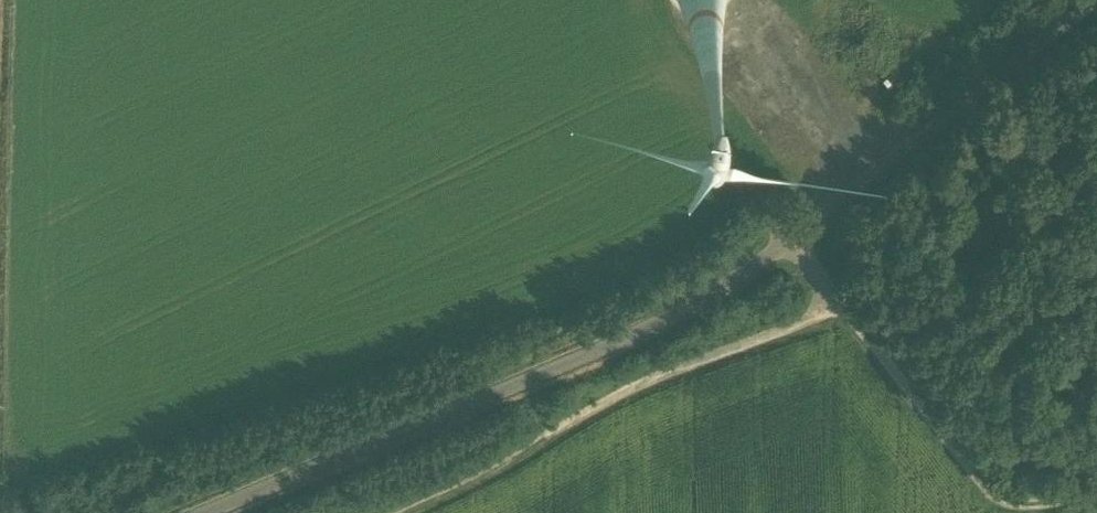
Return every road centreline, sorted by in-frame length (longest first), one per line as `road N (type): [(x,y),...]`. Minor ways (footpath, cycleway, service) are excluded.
road 1 (unclassified): [(196,512),(513,389),(666,318),(788,242),(1092,0)]
road 2 (track): [(1096,493),(1002,504),(788,242)]

